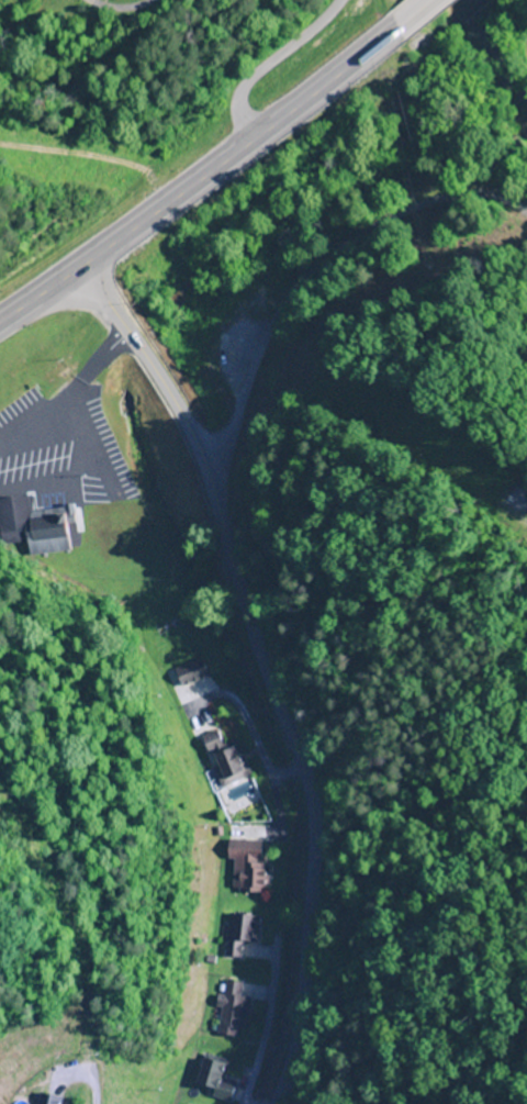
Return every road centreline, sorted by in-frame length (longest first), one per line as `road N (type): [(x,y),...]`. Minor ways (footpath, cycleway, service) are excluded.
road 1 (tertiary): [(269,1103),(305,937),(315,843),(311,799),(201,455),(81,278)]
road 2 (trunk): [(0,333),(249,158),(404,37)]
road 3 (residential): [(186,425),(350,264),(471,214),(526,220)]
road 4 (residential): [(261,148),(242,107),(246,87),(341,0)]

